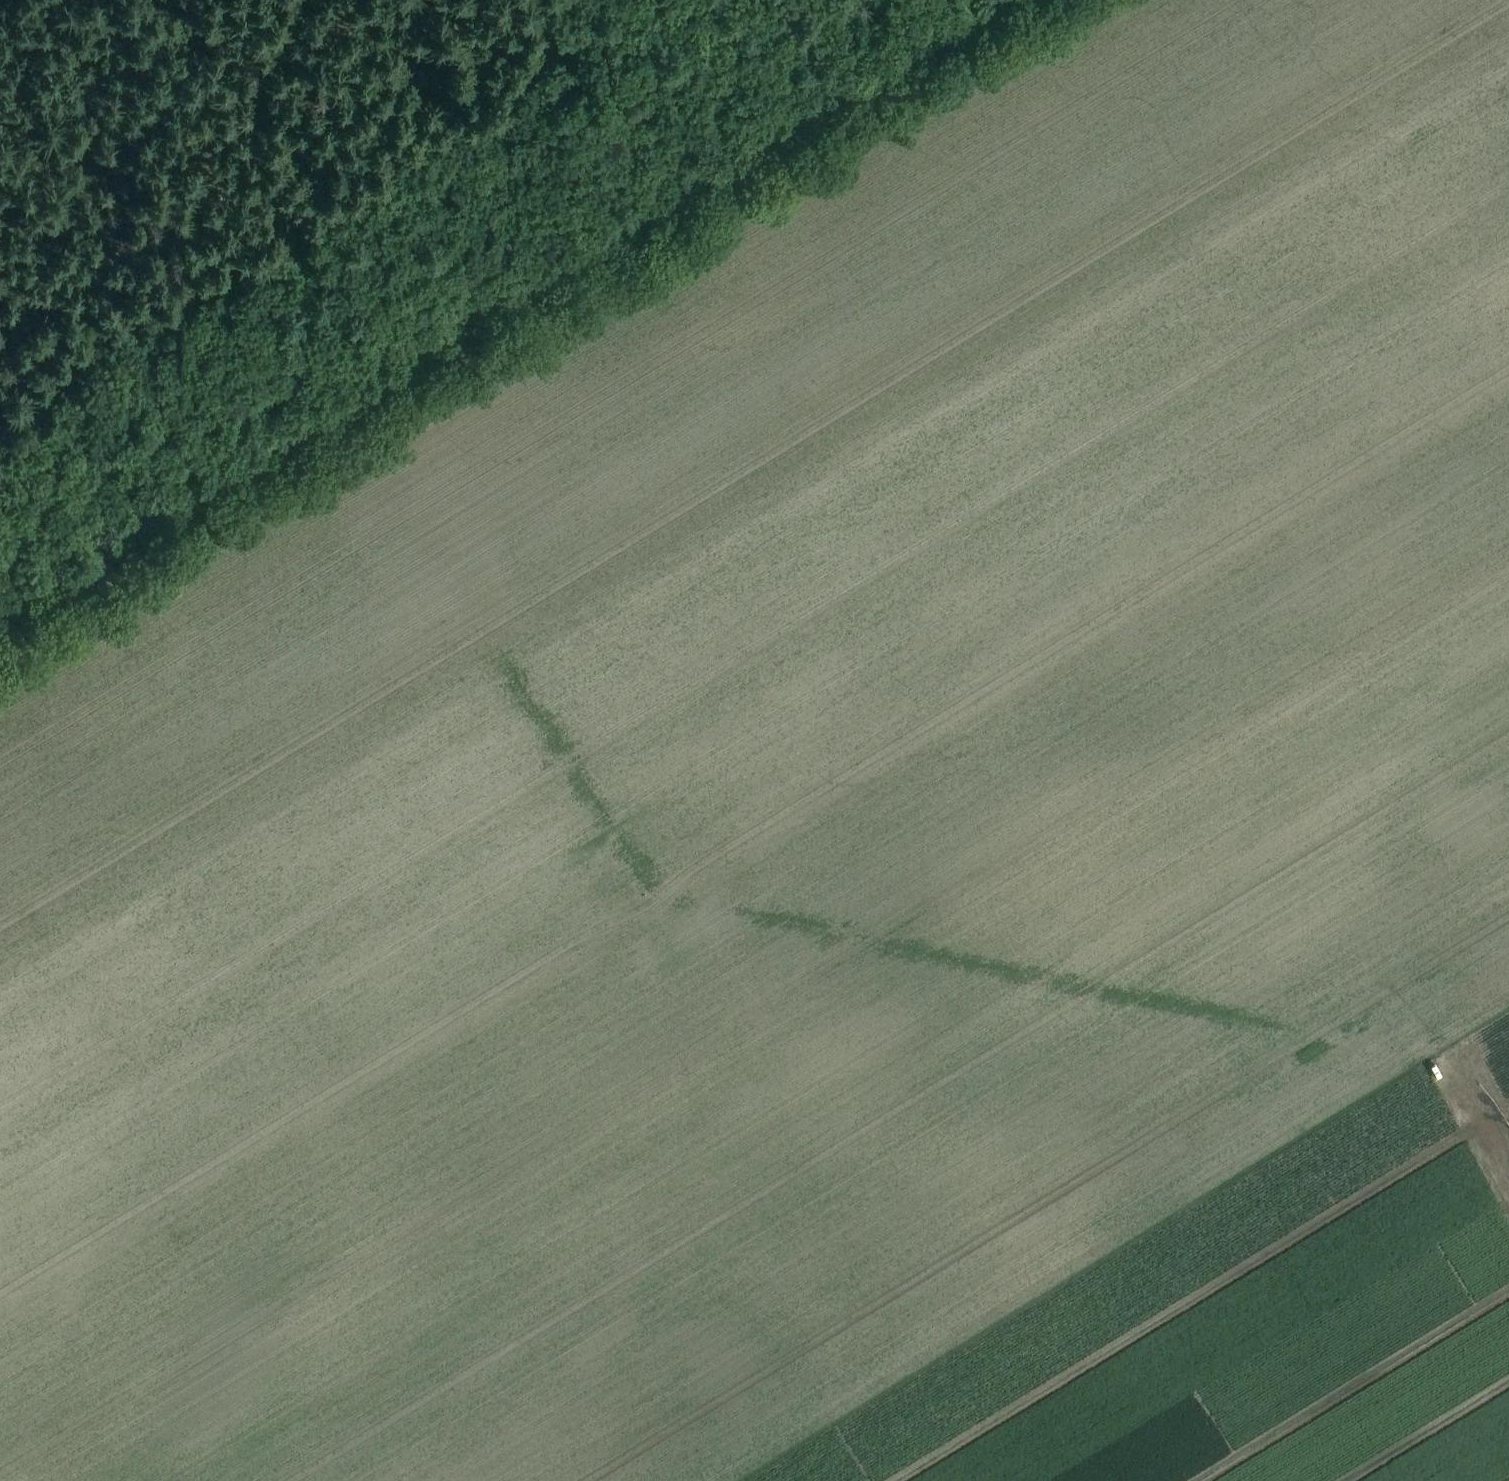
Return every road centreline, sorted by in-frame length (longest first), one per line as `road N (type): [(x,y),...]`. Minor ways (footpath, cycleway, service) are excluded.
road 1 (track): [(1024,0),(0,619)]

